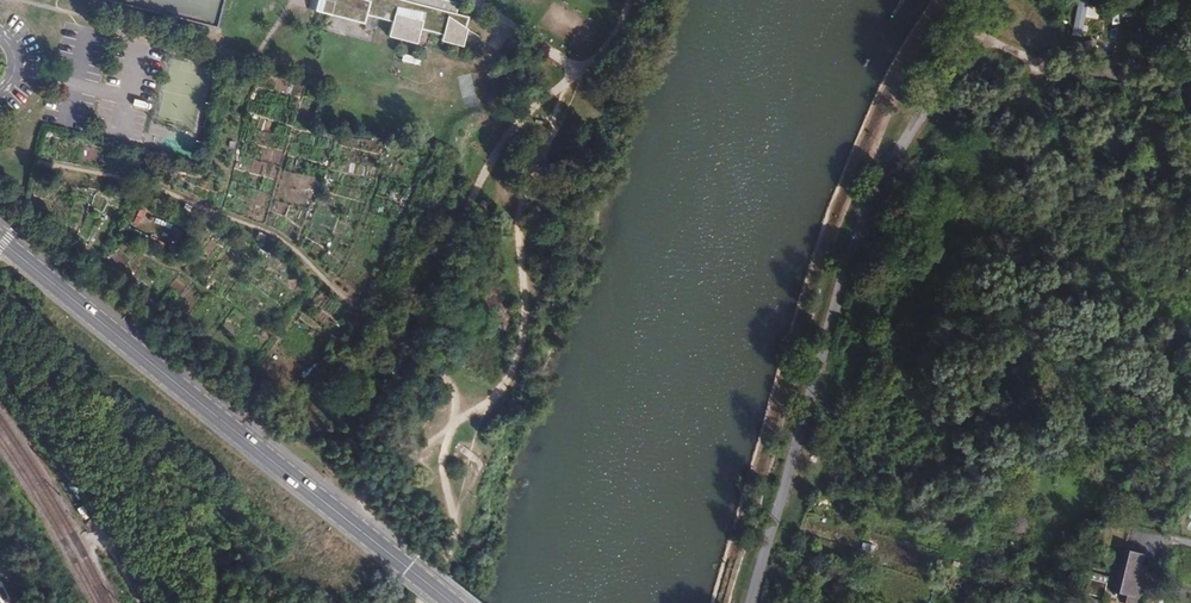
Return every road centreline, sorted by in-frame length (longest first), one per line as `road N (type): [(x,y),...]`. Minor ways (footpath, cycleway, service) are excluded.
road 1 (residential): [(751,602),(865,223),(984,0)]
road 2 (secondary): [(449,602),(0,239)]

